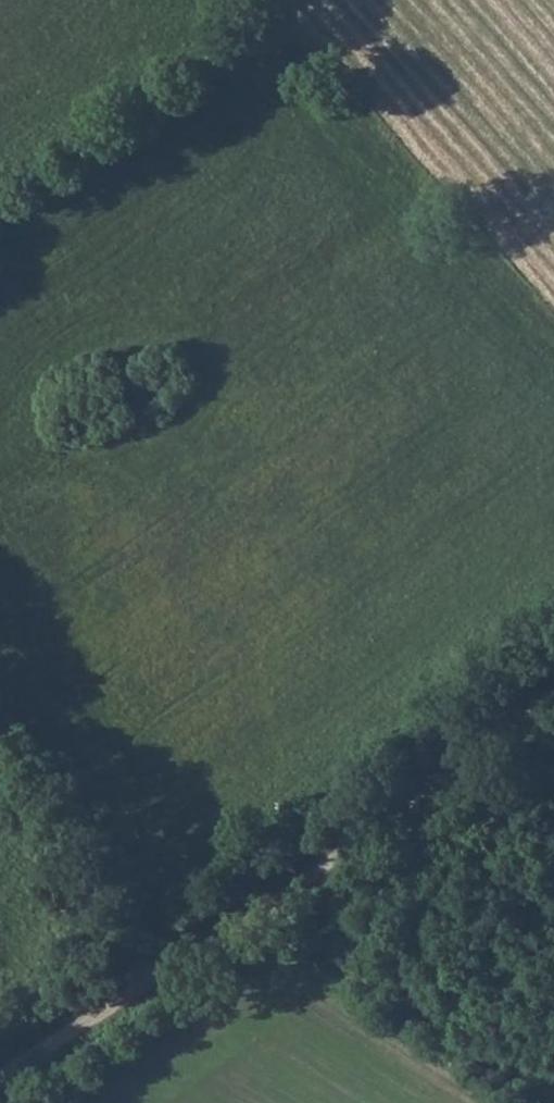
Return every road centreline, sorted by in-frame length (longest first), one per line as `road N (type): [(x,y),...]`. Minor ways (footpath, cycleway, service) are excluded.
road 1 (track): [(553,698),(0,1078)]

